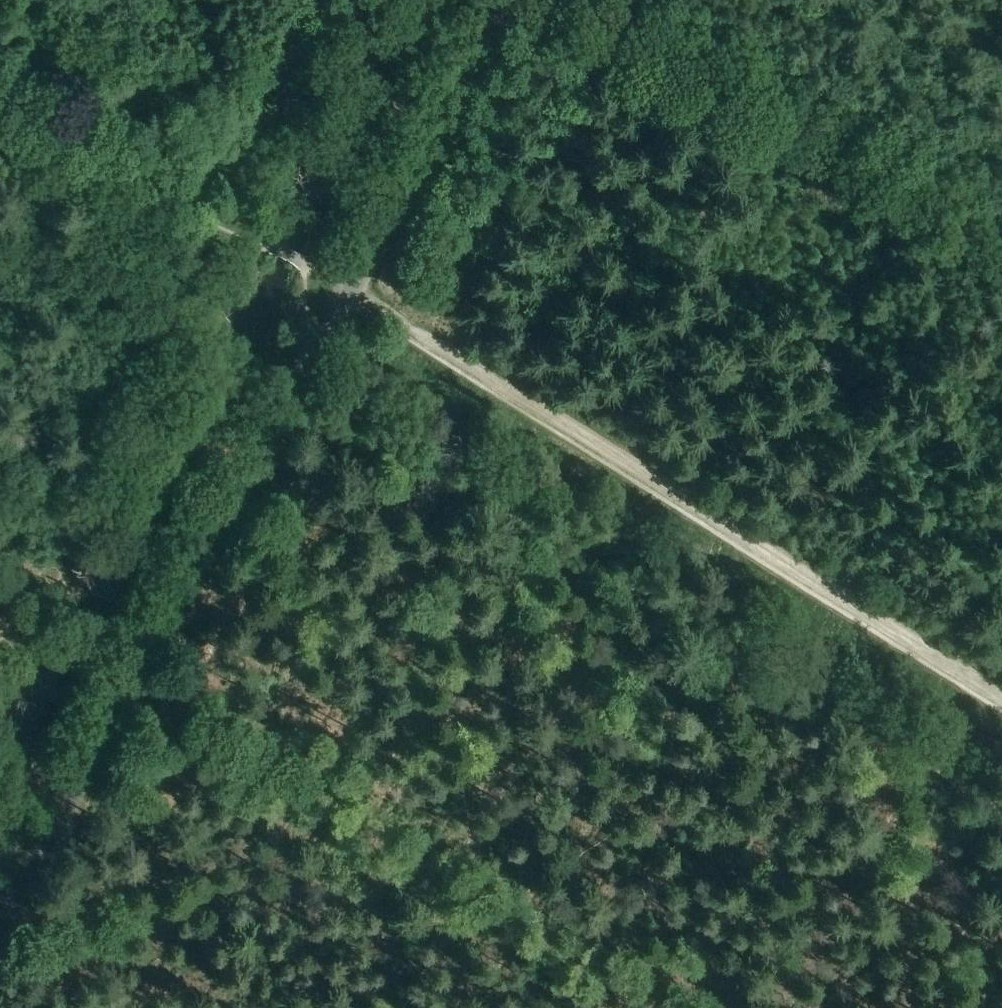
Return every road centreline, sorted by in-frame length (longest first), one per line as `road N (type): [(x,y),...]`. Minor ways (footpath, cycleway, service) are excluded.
road 1 (unclassified): [(509,0),(0,929)]
road 2 (track): [(383,0),(0,689)]
road 3 (track): [(1001,695),(351,291)]
road 4 (track): [(126,701),(649,1007)]
road 5 (track): [(577,0),(1001,235)]
road 6 (track): [(0,92),(254,233)]

